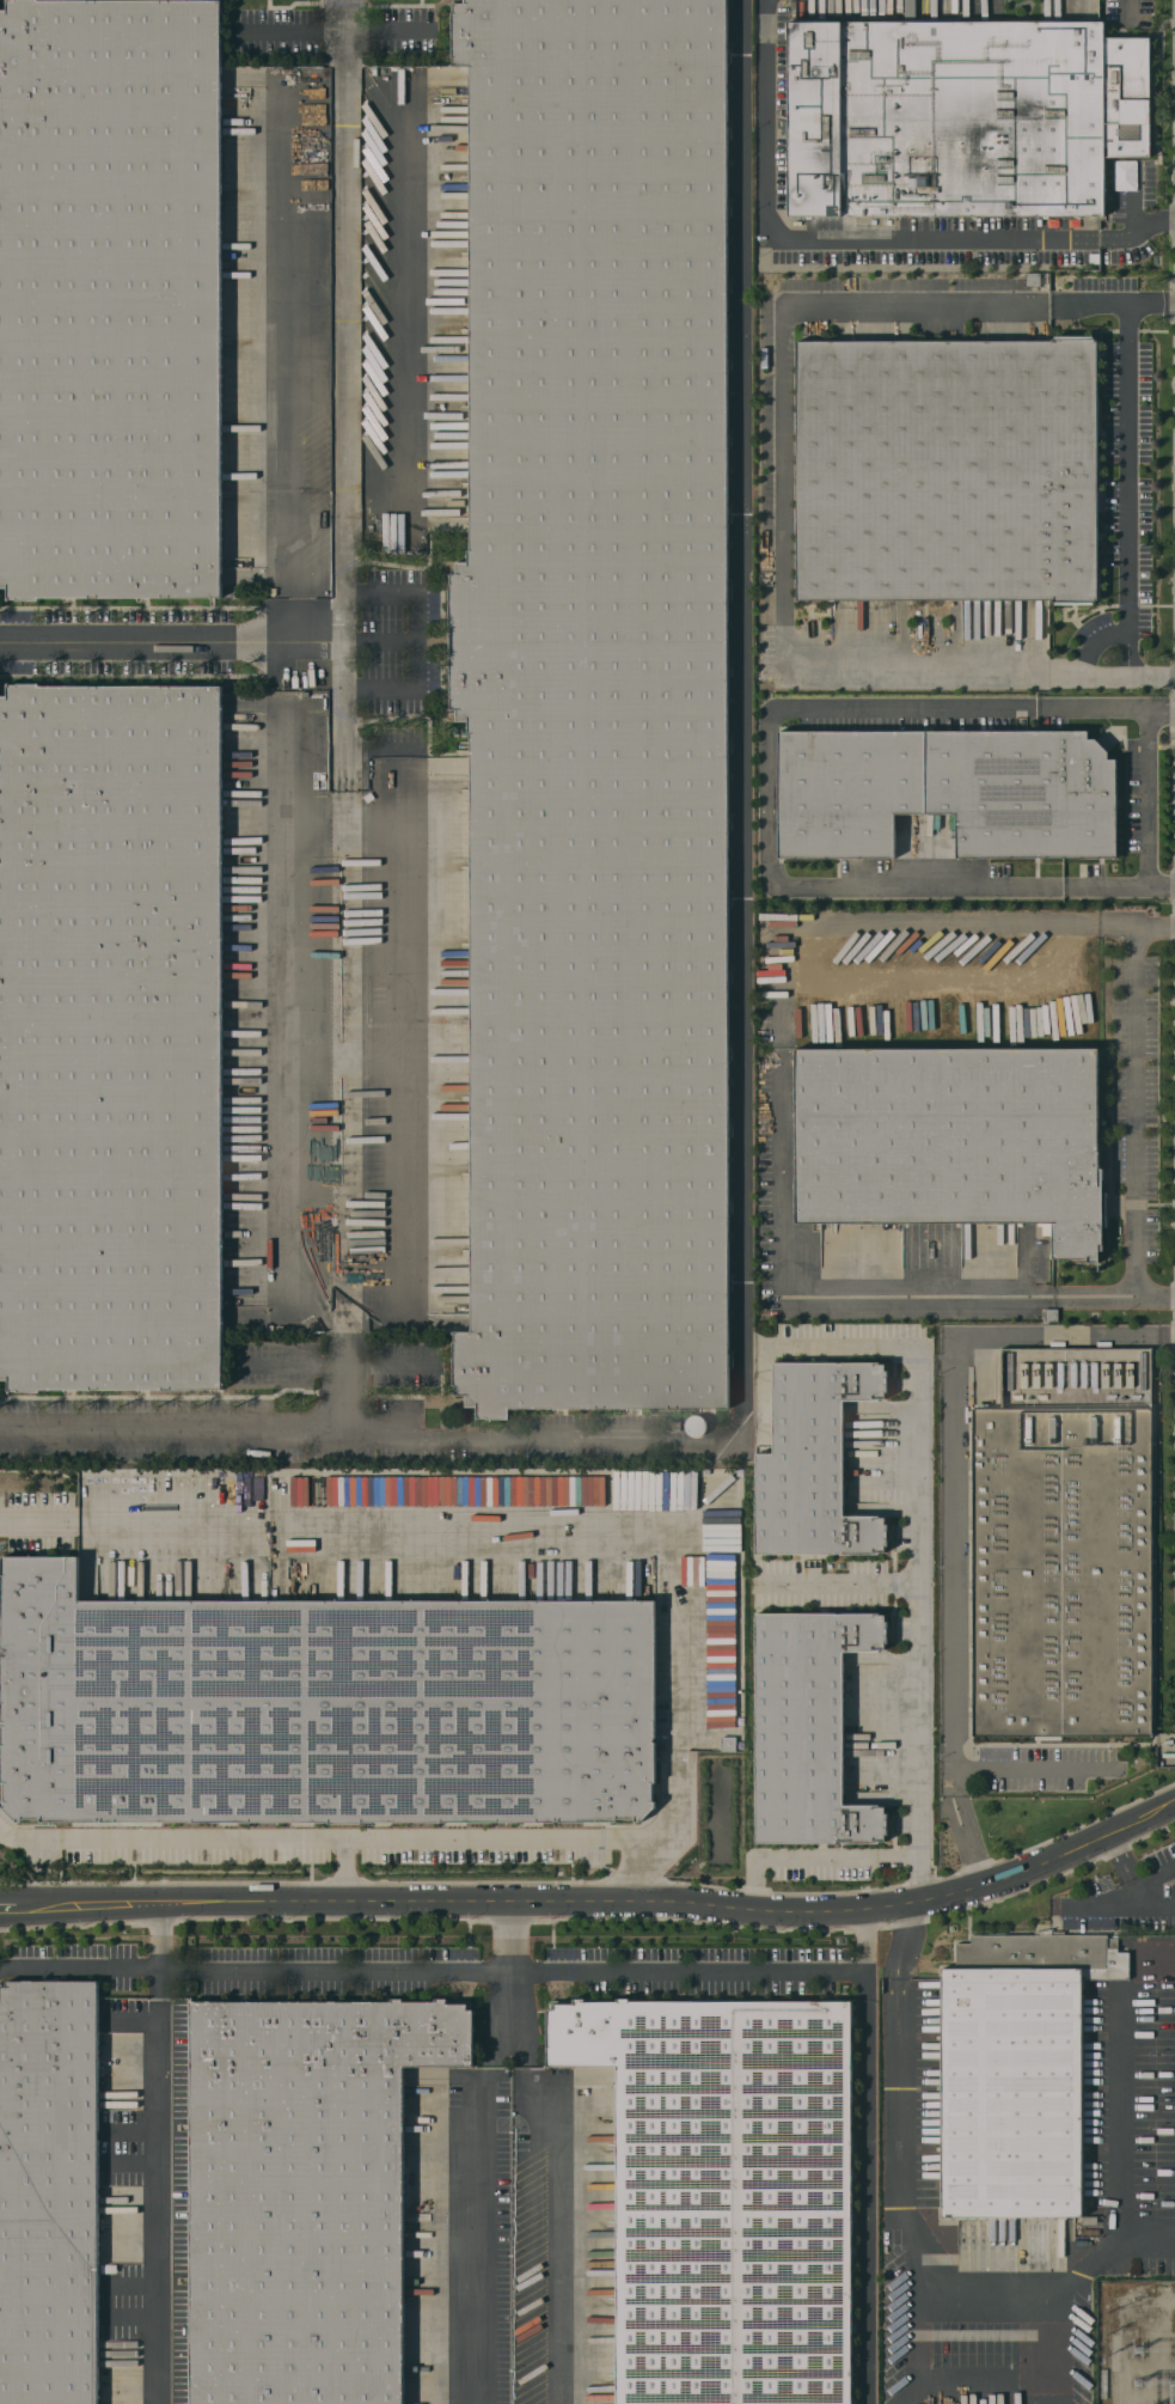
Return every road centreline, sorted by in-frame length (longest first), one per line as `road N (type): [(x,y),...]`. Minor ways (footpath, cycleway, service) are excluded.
road 1 (secondary): [(0,1906),(645,1897),(828,1912),(941,1894),(1174,1799)]
road 2 (residential): [(0,643),(341,646)]

